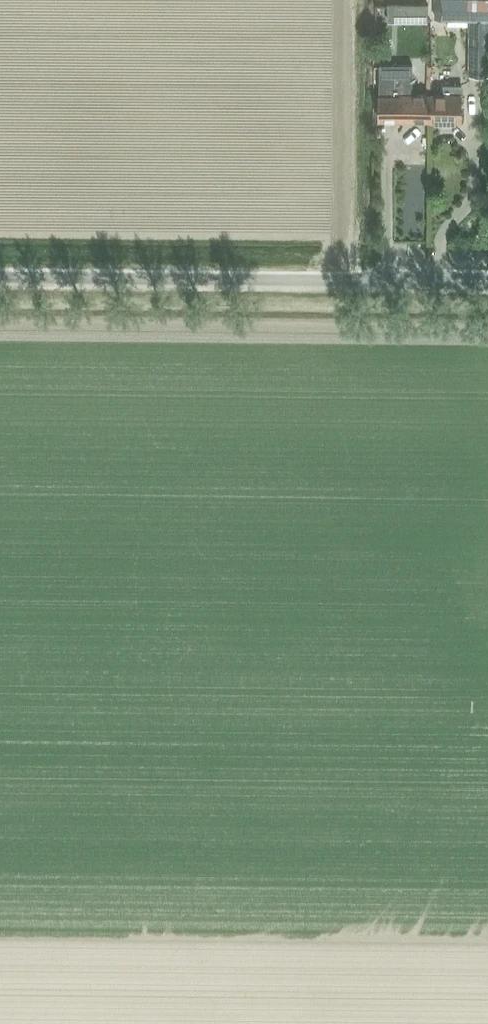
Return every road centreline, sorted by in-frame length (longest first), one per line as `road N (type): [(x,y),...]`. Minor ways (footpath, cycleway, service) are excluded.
road 1 (unclassified): [(0,278),(487,283)]

